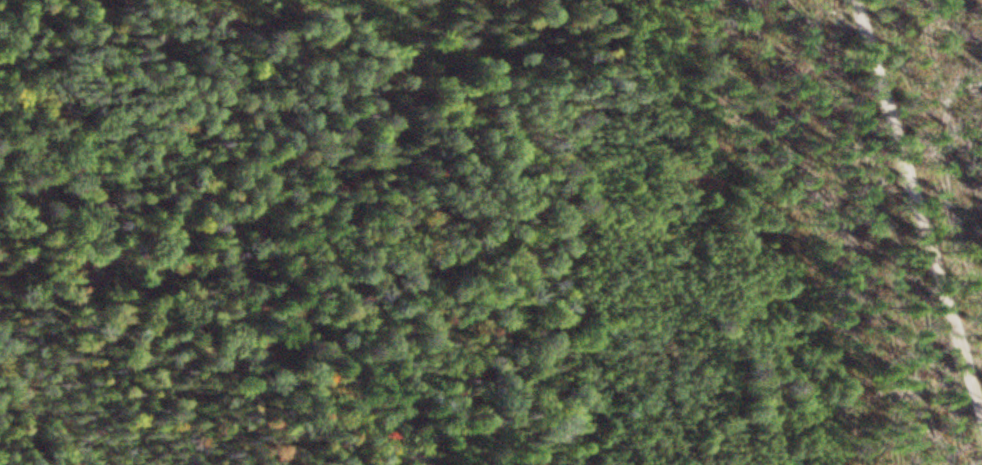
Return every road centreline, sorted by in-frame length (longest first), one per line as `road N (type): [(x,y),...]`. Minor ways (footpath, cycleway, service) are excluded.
road 1 (residential): [(981,372),(864,0)]

